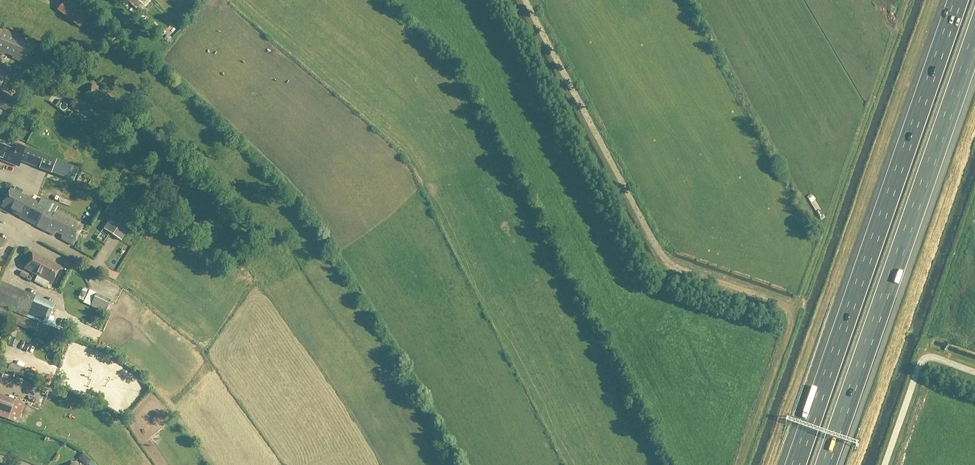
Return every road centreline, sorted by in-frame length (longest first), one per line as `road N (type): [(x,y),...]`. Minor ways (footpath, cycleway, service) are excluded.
road 1 (motorway): [(960,0),(797,464)]
road 2 (motorway): [(828,464),(974,45)]
road 3 (unclassified): [(796,314),(660,263),(520,0)]
road 4 (track): [(741,464),(796,314)]

